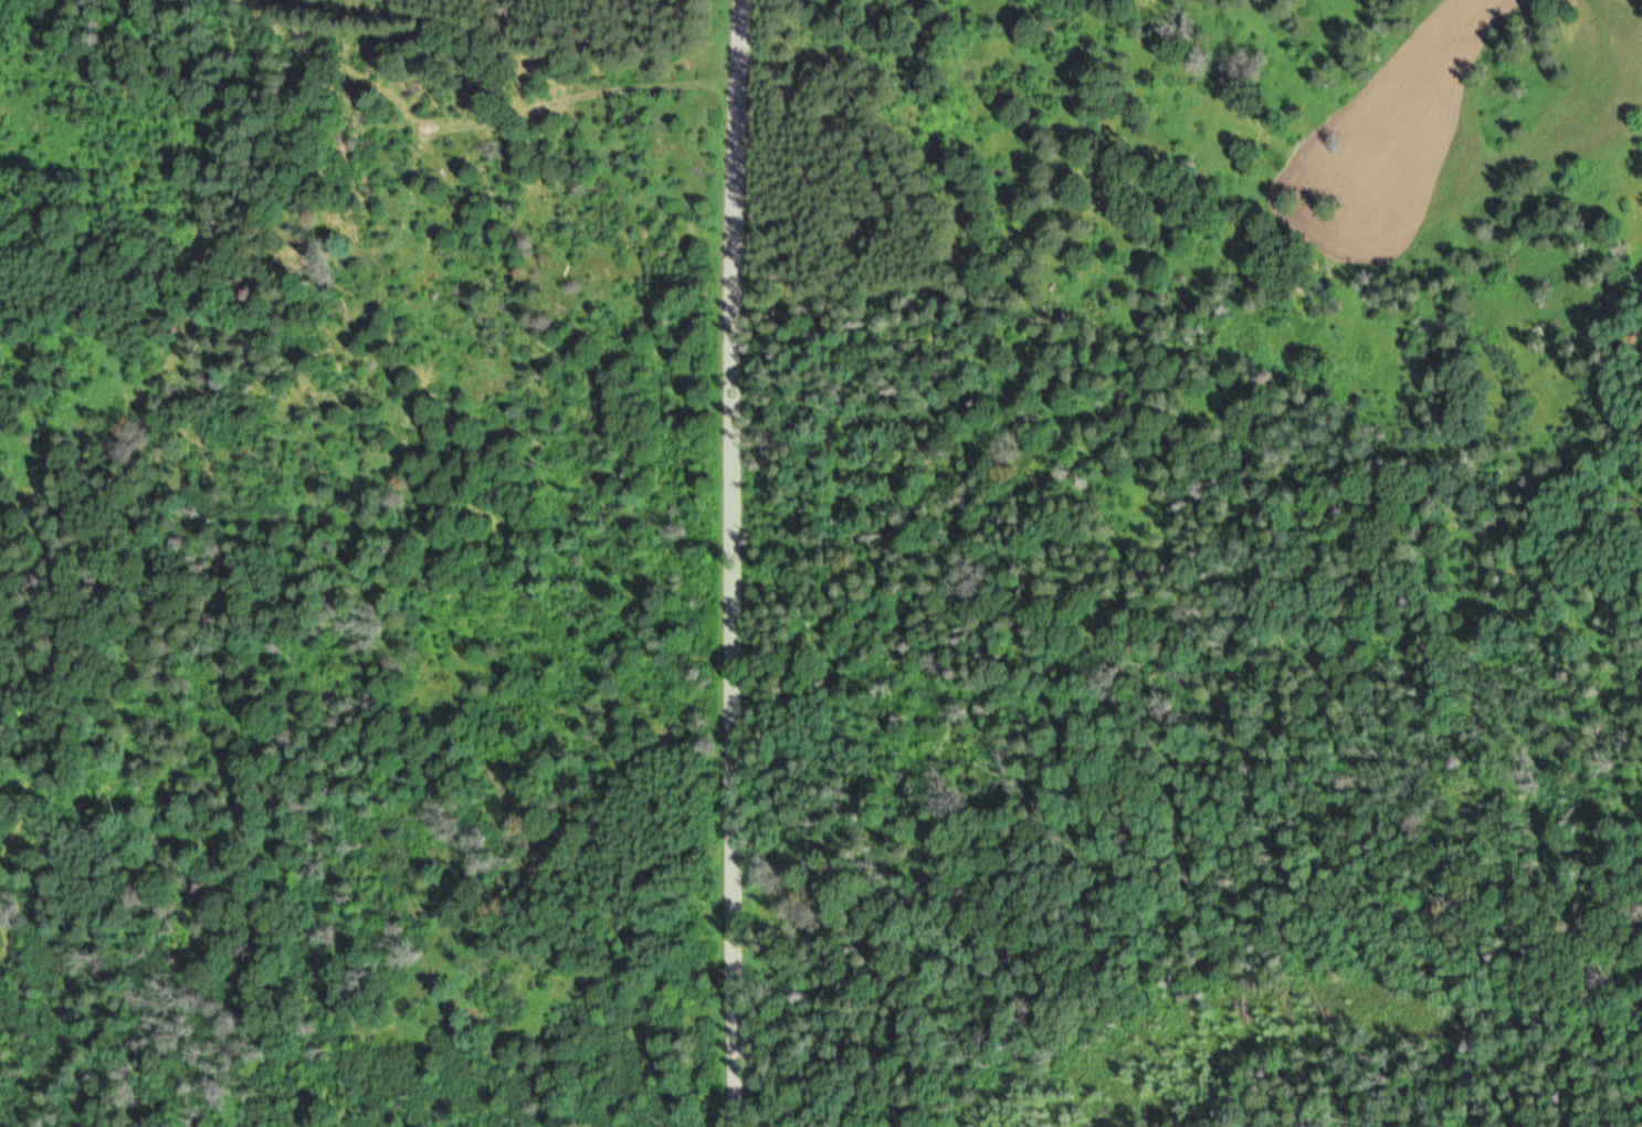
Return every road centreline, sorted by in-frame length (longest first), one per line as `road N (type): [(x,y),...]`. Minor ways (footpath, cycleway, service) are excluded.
road 1 (tertiary): [(741,1126),(747,0)]

